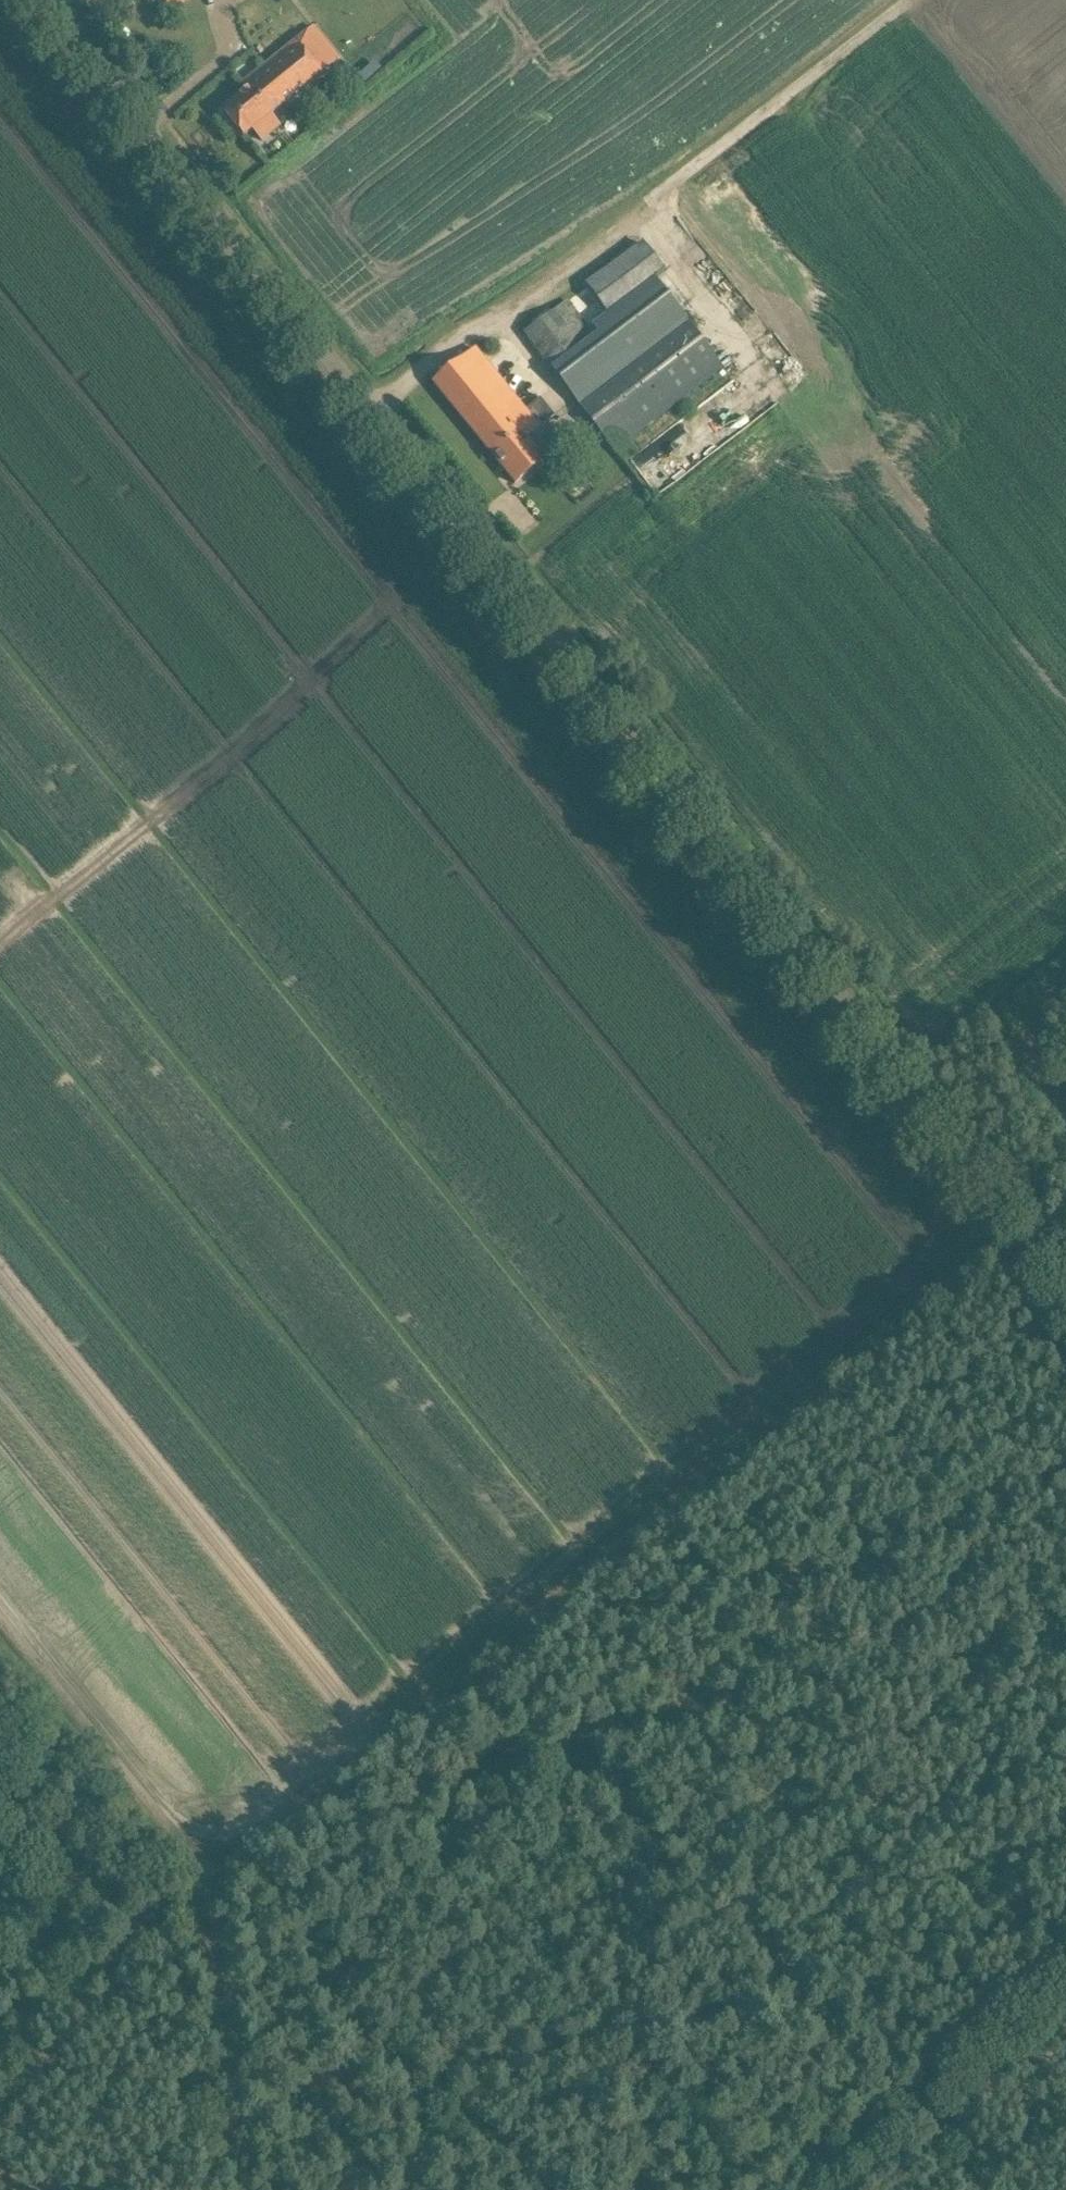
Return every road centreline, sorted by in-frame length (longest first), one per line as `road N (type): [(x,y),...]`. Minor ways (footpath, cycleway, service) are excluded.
road 1 (tertiary): [(1065,1259),(44,0)]
road 2 (track): [(1037,1223),(0,2056)]
road 3 (track): [(912,0),(381,413)]
road 4 (track): [(0,1669),(143,1844),(201,1898),(240,2189)]

